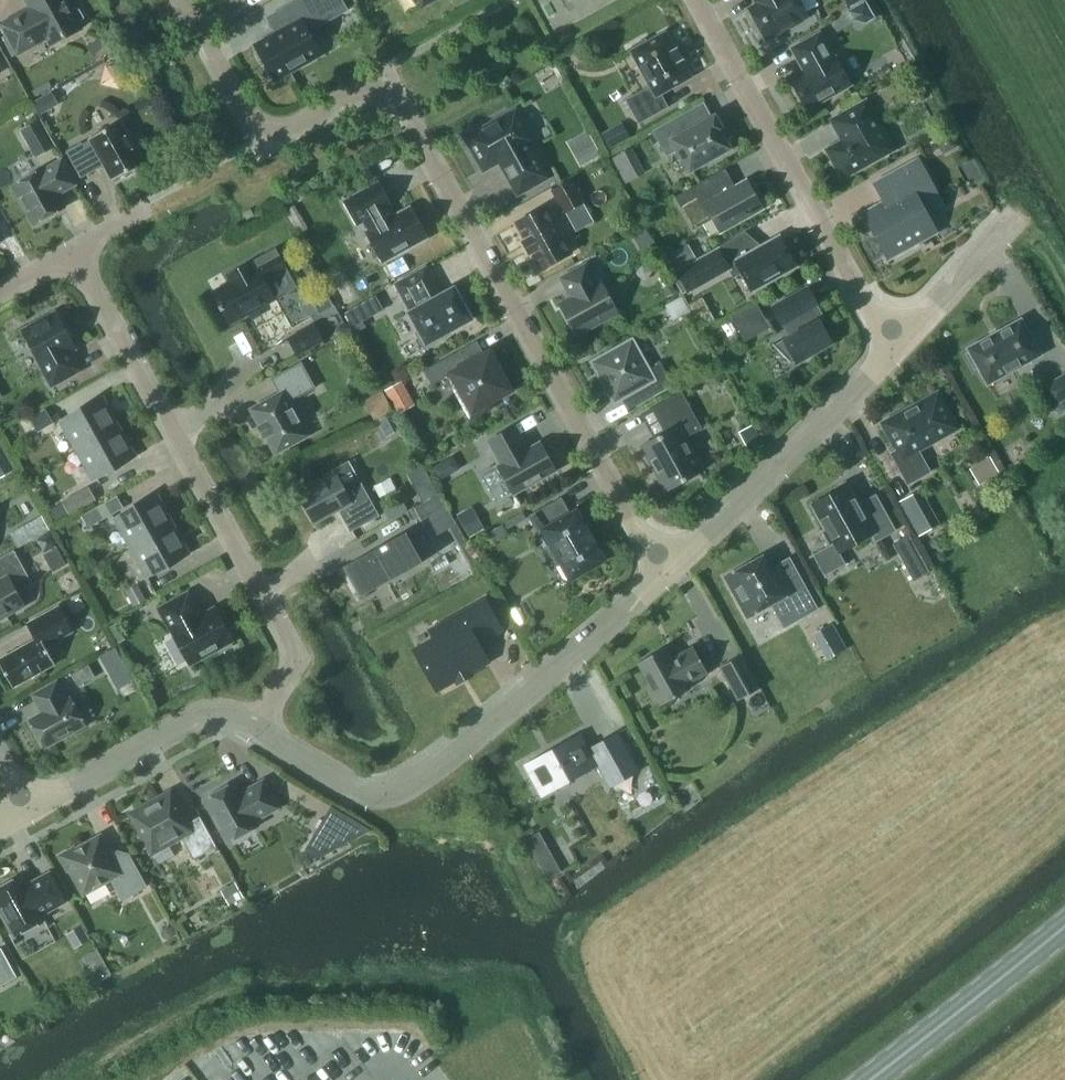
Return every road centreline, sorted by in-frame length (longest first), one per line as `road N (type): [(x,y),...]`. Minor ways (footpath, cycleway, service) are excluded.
road 1 (residential): [(181,0),(260,138),(383,71),(665,570)]
road 2 (residential): [(75,252),(296,658),(260,729)]
road 3 (residential): [(665,570),(404,792),(362,792),(260,729)]
road 4 (residential): [(698,0),(890,345)]
road 5 (residential): [(890,345),(665,570)]
road 6 (residential): [(260,729),(236,714),(205,712),(26,809)]
road 7 (primary): [(869,1079),(1064,926)]
road 8 (residential): [(1003,222),(890,345)]

